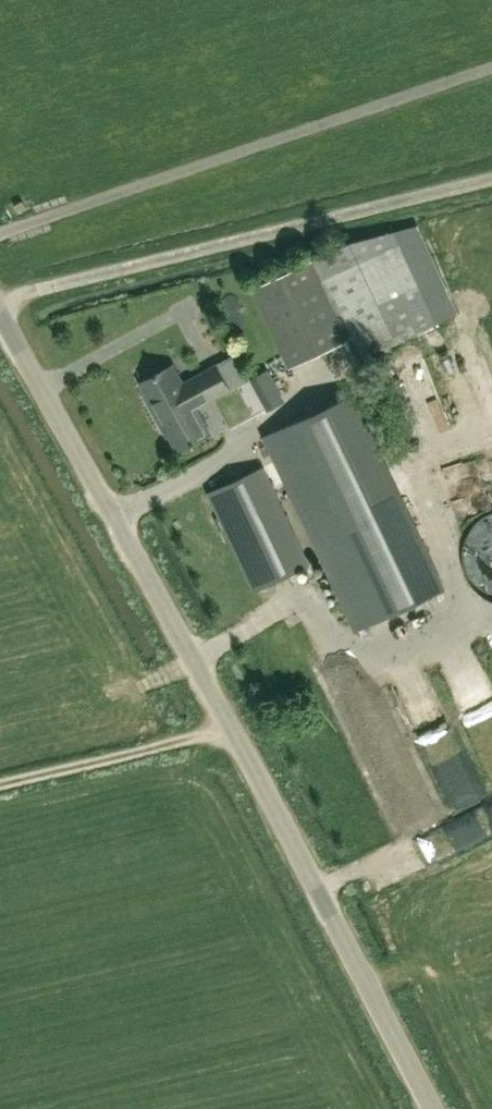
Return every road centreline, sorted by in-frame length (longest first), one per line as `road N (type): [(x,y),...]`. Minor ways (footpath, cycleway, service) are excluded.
road 1 (unclassified): [(431,1108),(0,315)]
road 2 (track): [(192,662),(312,589),(355,669),(464,617),(423,460),(491,441)]
road 3 (track): [(228,726),(0,783)]

